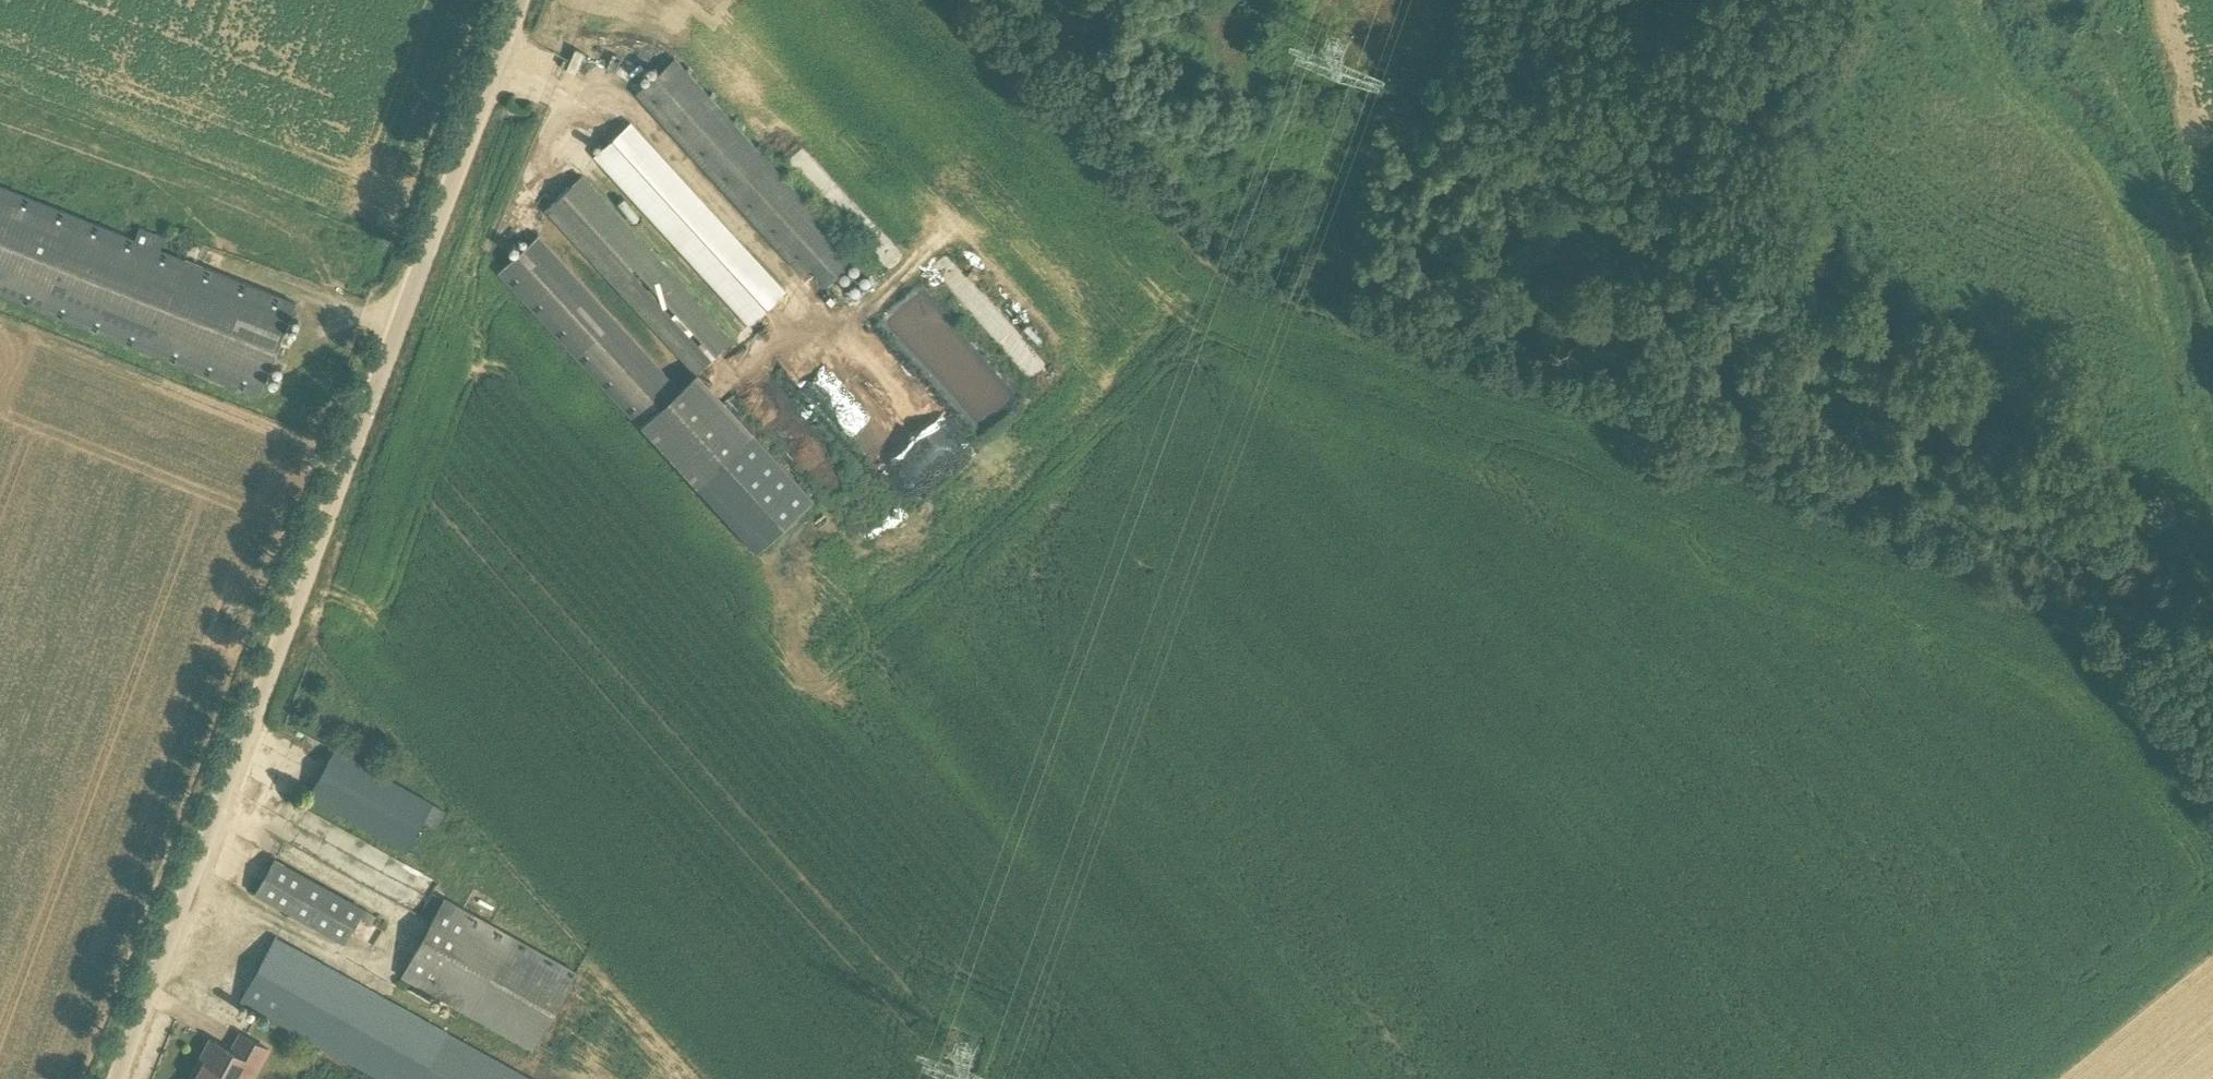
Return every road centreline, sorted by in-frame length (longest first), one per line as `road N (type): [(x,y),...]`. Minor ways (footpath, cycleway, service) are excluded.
road 1 (unclassified): [(119,1078),(523,0)]

